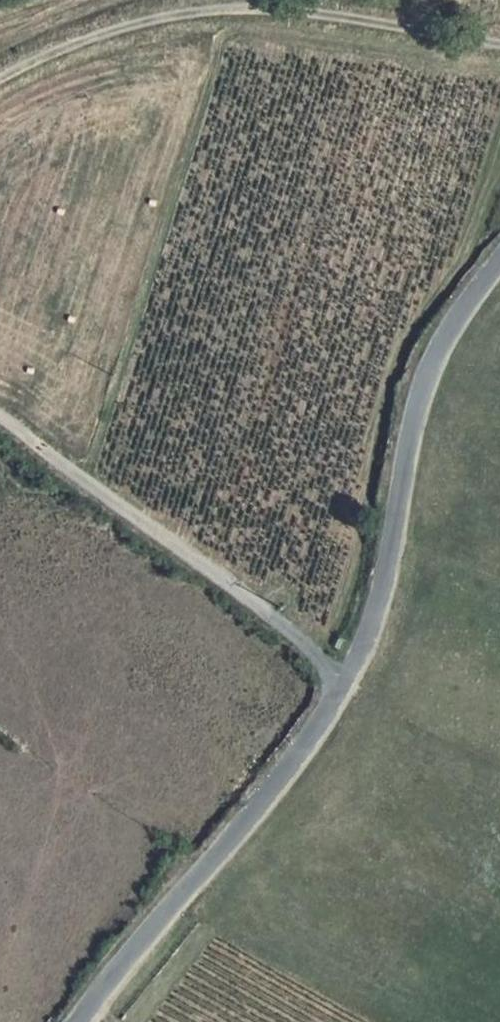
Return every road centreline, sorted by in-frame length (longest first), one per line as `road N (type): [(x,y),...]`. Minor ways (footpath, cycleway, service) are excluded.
road 1 (tertiary): [(499,260),(455,319),(423,385),(375,619),(343,685),(302,753),(77,1021)]
road 2 (track): [(0,76),(97,31),(209,8),(312,11),(499,40)]
road 3 (track): [(343,685),(303,643),(0,414)]

